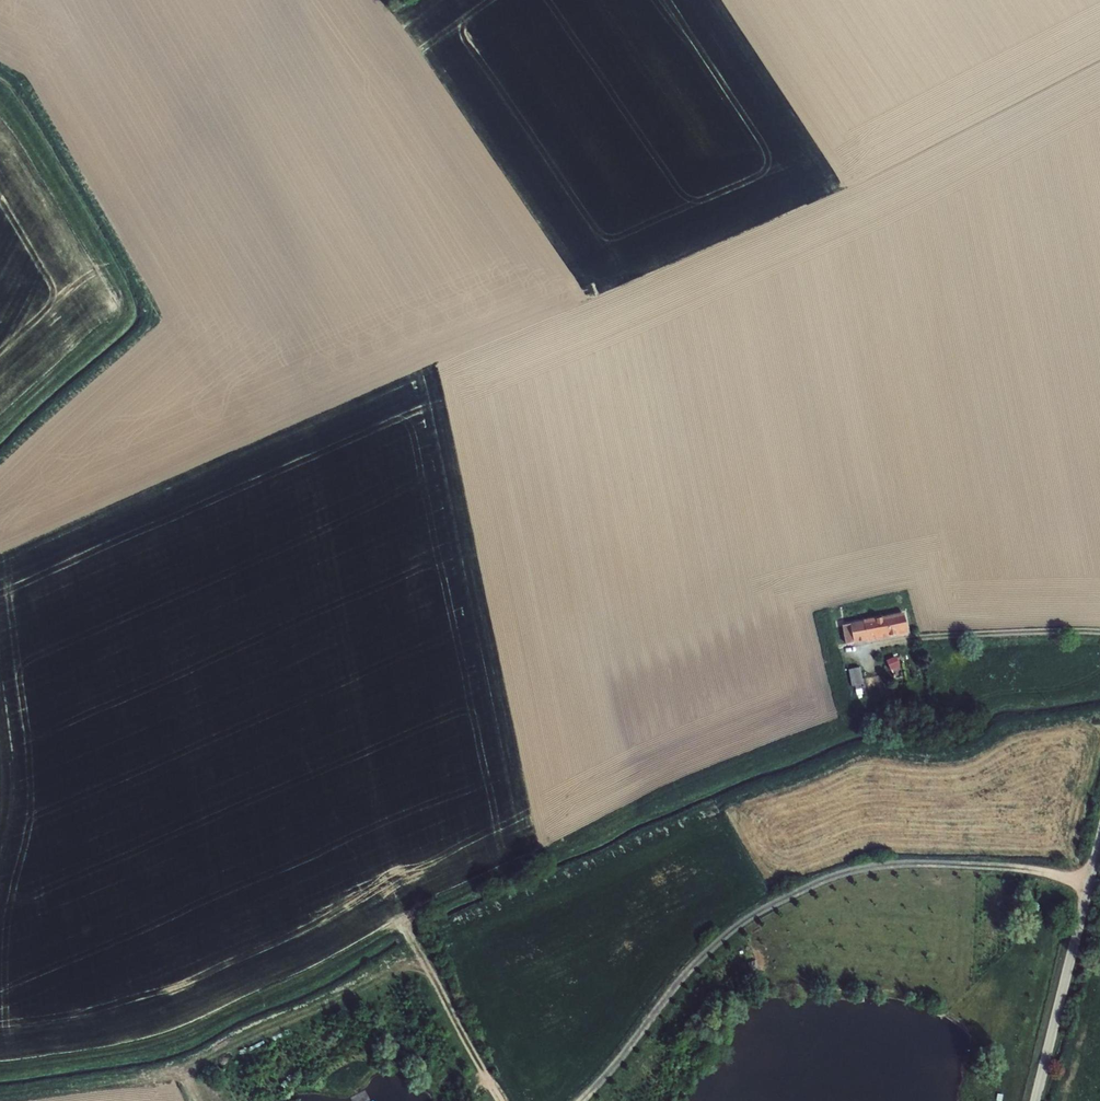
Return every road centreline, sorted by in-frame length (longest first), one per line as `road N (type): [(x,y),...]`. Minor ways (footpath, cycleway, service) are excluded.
road 1 (track): [(1090,883),(994,867),(899,865),(813,886),(728,938),(681,981),(635,1052),(590,1100)]
road 2 (unclassified): [(1036,1100),(1099,840)]
road 3 (track): [(490,1100),(407,932)]
road 4 (track): [(1099,631),(918,639)]

